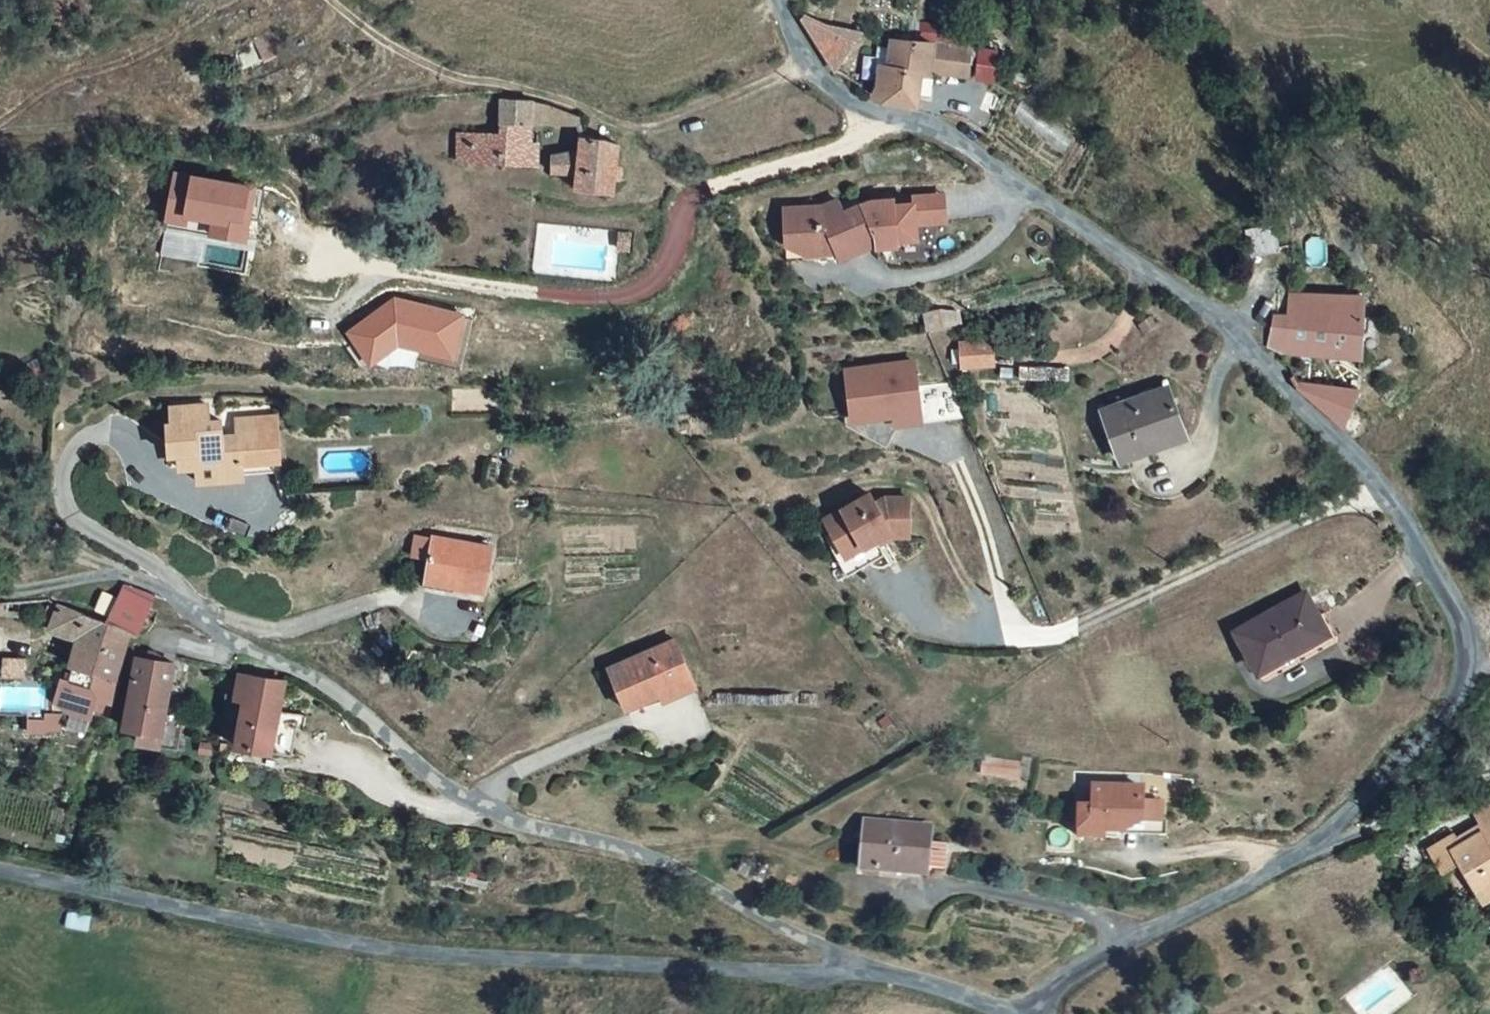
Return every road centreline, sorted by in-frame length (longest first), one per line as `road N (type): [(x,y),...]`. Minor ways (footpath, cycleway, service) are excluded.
road 1 (unclassified): [(780,0),(805,62),(824,82),(850,101),(970,151),(1196,300),(1293,388),(1375,477),(1462,611),(1474,646),(1471,686),(1442,730),(1328,835),(1241,890),(1123,944),(1062,983),(1037,1013)]
road 2 (unclassified): [(0,590),(87,576),(146,581),(307,674),(438,784),(513,820),(648,856),(871,976)]
road 3 (unclassified): [(871,976),(512,965),(355,946),(0,871)]
road 4 (track): [(330,0),(387,45),(445,73),(575,103),(633,127),(805,62)]
road 5 (unclassified): [(1001,1013),(871,976)]

